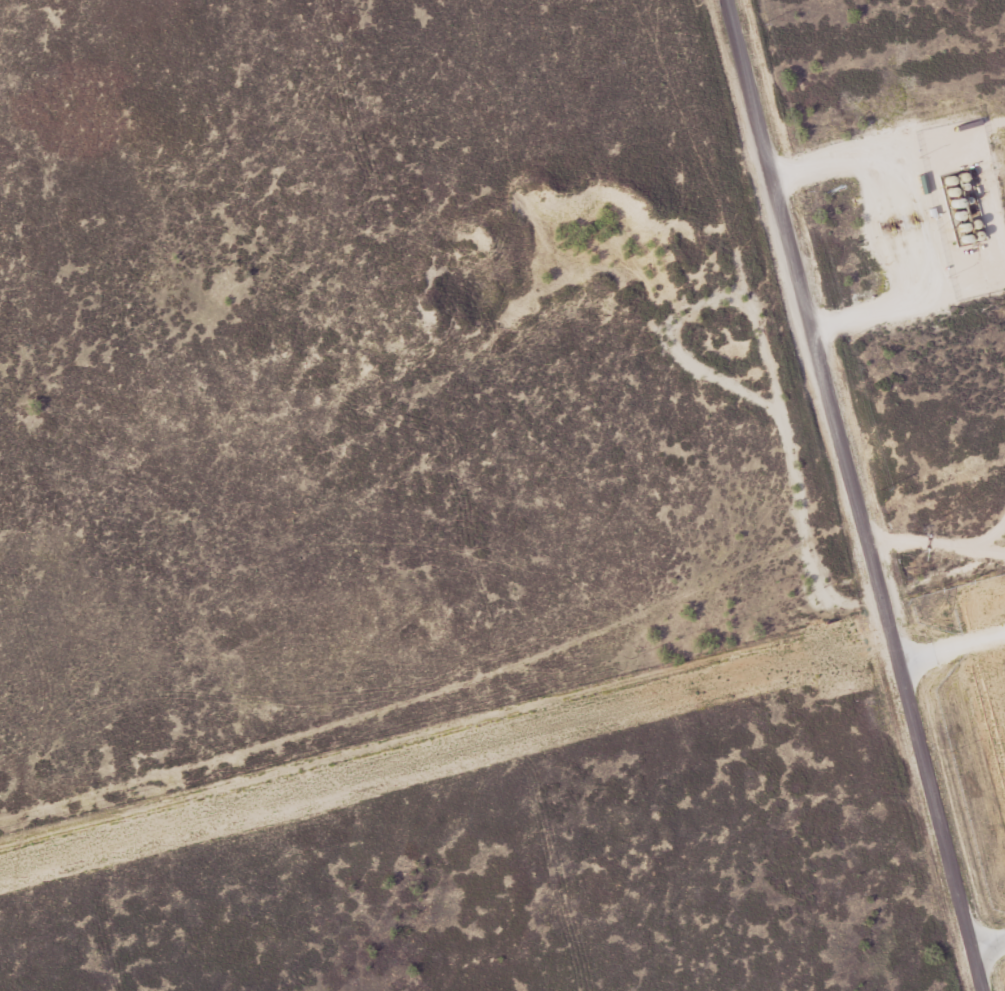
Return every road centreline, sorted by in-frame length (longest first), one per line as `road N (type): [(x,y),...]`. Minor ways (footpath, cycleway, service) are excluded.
road 1 (tertiary): [(970,990),(707,0)]

